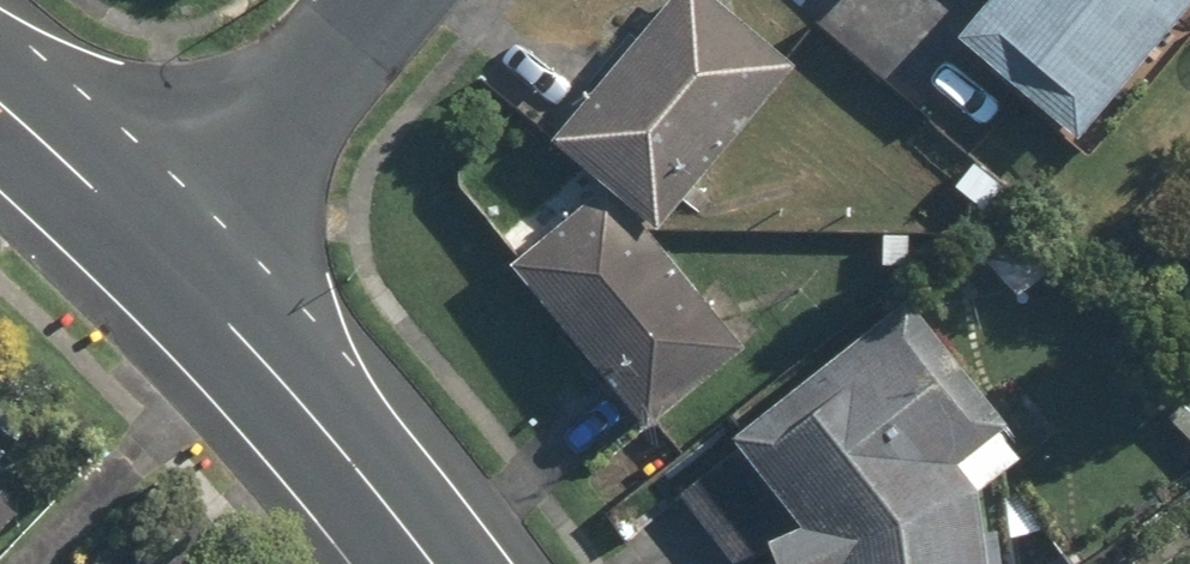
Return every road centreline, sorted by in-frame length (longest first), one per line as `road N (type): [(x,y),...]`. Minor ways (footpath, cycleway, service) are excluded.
road 1 (secondary): [(175,263),(426,563)]
road 2 (residential): [(392,0),(175,263)]
road 3 (secondary): [(0,104),(175,263)]

